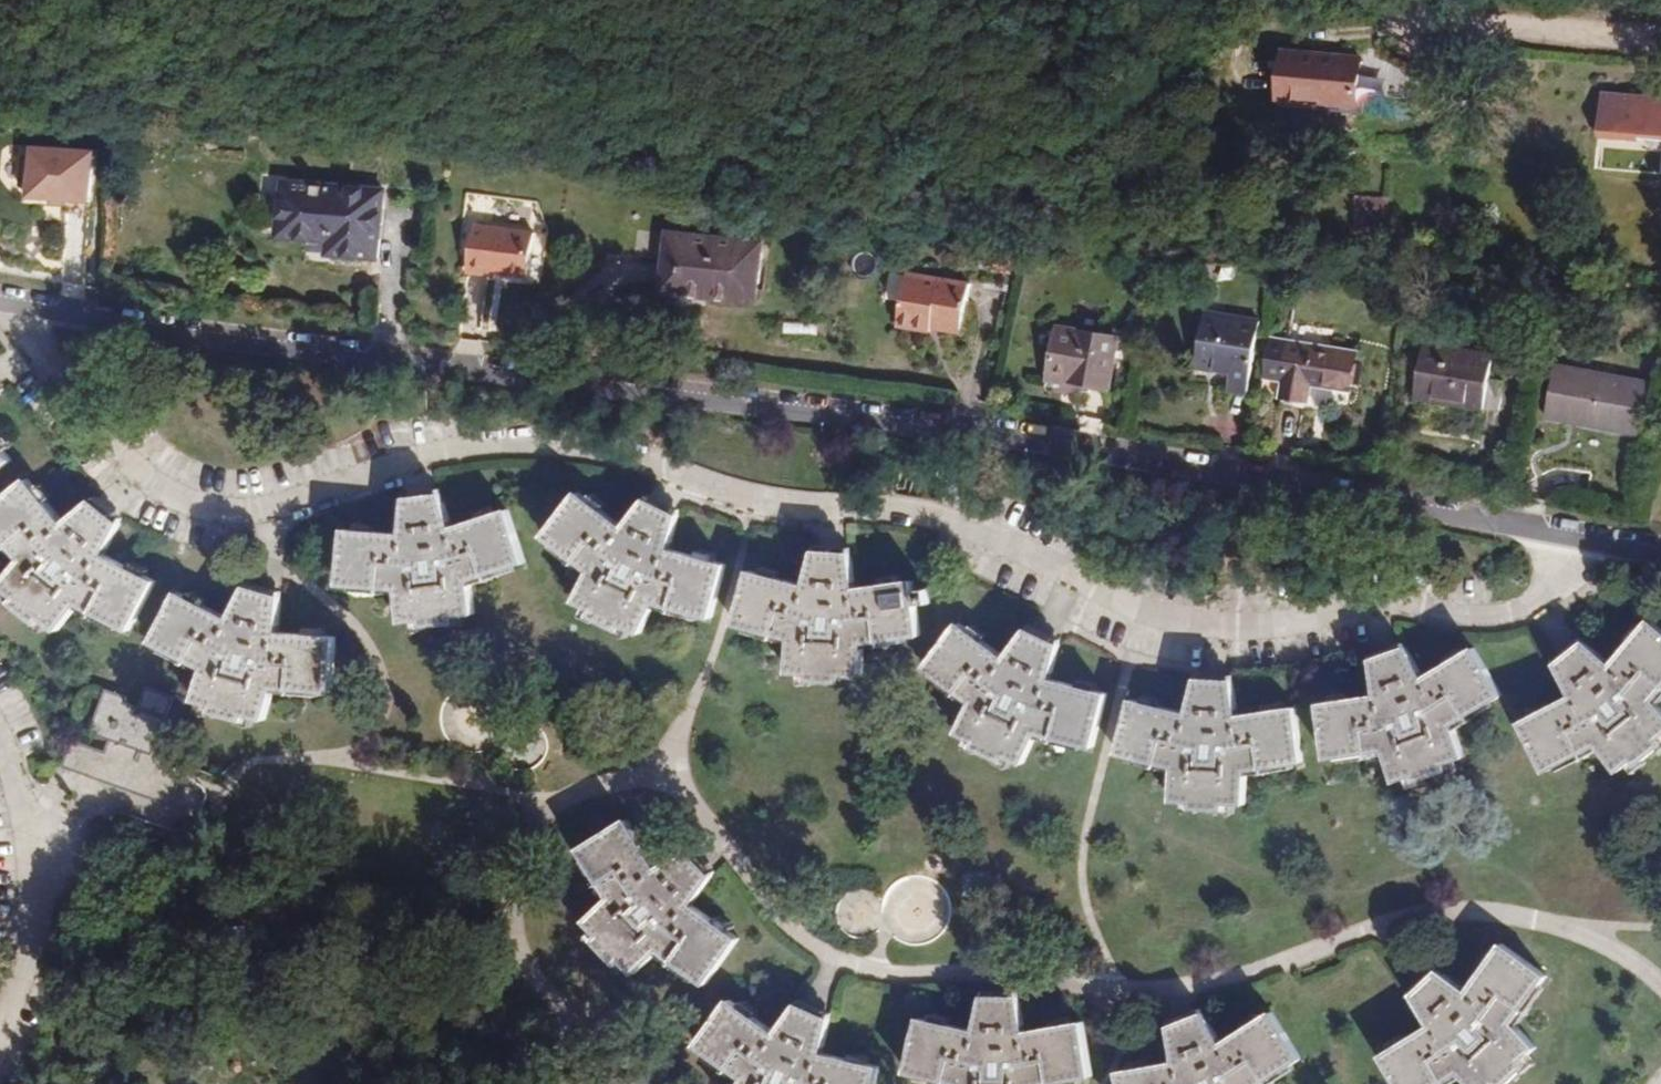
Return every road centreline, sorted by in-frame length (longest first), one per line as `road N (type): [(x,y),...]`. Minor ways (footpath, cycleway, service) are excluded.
road 1 (residential): [(1581,536),(1536,602),(1481,609),(1382,600),(1249,625),(1140,610),(980,540),(894,516),(763,502),(615,454),(439,452),(329,490),(212,510),(120,463),(53,397),(21,347),(18,306)]
road 2 (residential): [(1581,536),(958,431),(18,306)]
road 3 (residential): [(679,746),(688,788),(758,895),(815,948),(859,966),(1083,987),(1165,985),(1250,975),(1443,909),(1492,911),(1605,946),(1660,987)]
road 4 (residential): [(0,734),(44,881),(0,1050)]
road 5 (residential): [(1400,11),(1660,34)]
road 6 (track): [(155,60),(367,0)]

